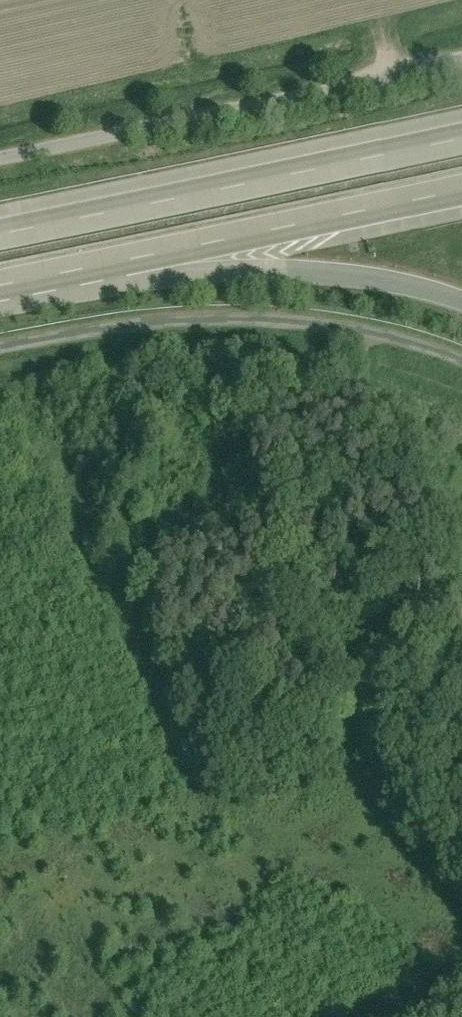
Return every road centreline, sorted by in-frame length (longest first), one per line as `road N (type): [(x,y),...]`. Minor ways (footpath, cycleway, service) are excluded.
road 1 (motorway): [(461,129),(0,224)]
road 2 (residential): [(461,65),(0,160)]
road 3 (residential): [(0,348),(157,326),(299,321),(399,340),(461,364)]
road 4 (motorway): [(65,275),(461,196)]
road 5 (motorway): [(65,275),(125,285),(240,271),(323,274),(461,301)]

